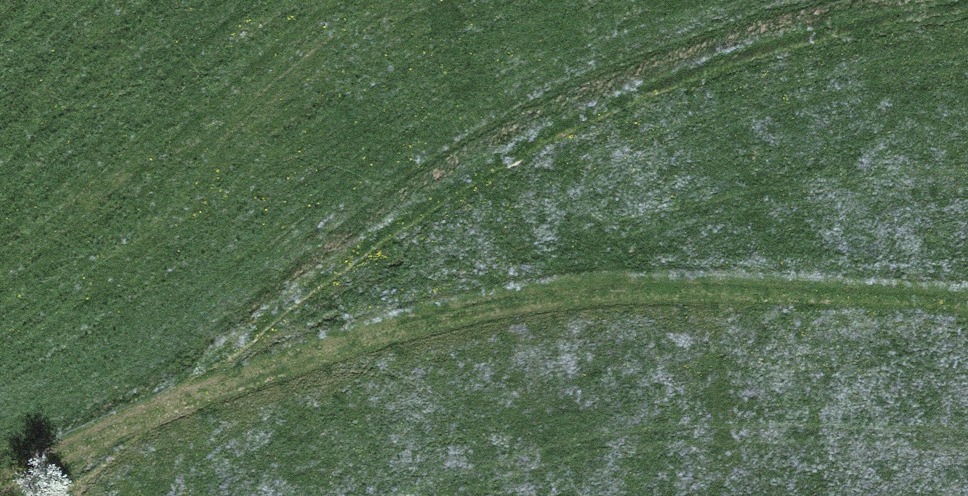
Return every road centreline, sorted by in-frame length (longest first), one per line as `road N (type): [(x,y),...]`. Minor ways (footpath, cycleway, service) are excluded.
road 1 (track): [(0,487),(166,404),(417,324),(706,292),(967,309)]
road 2 (track): [(166,404),(464,186),(800,47),(967,12)]

